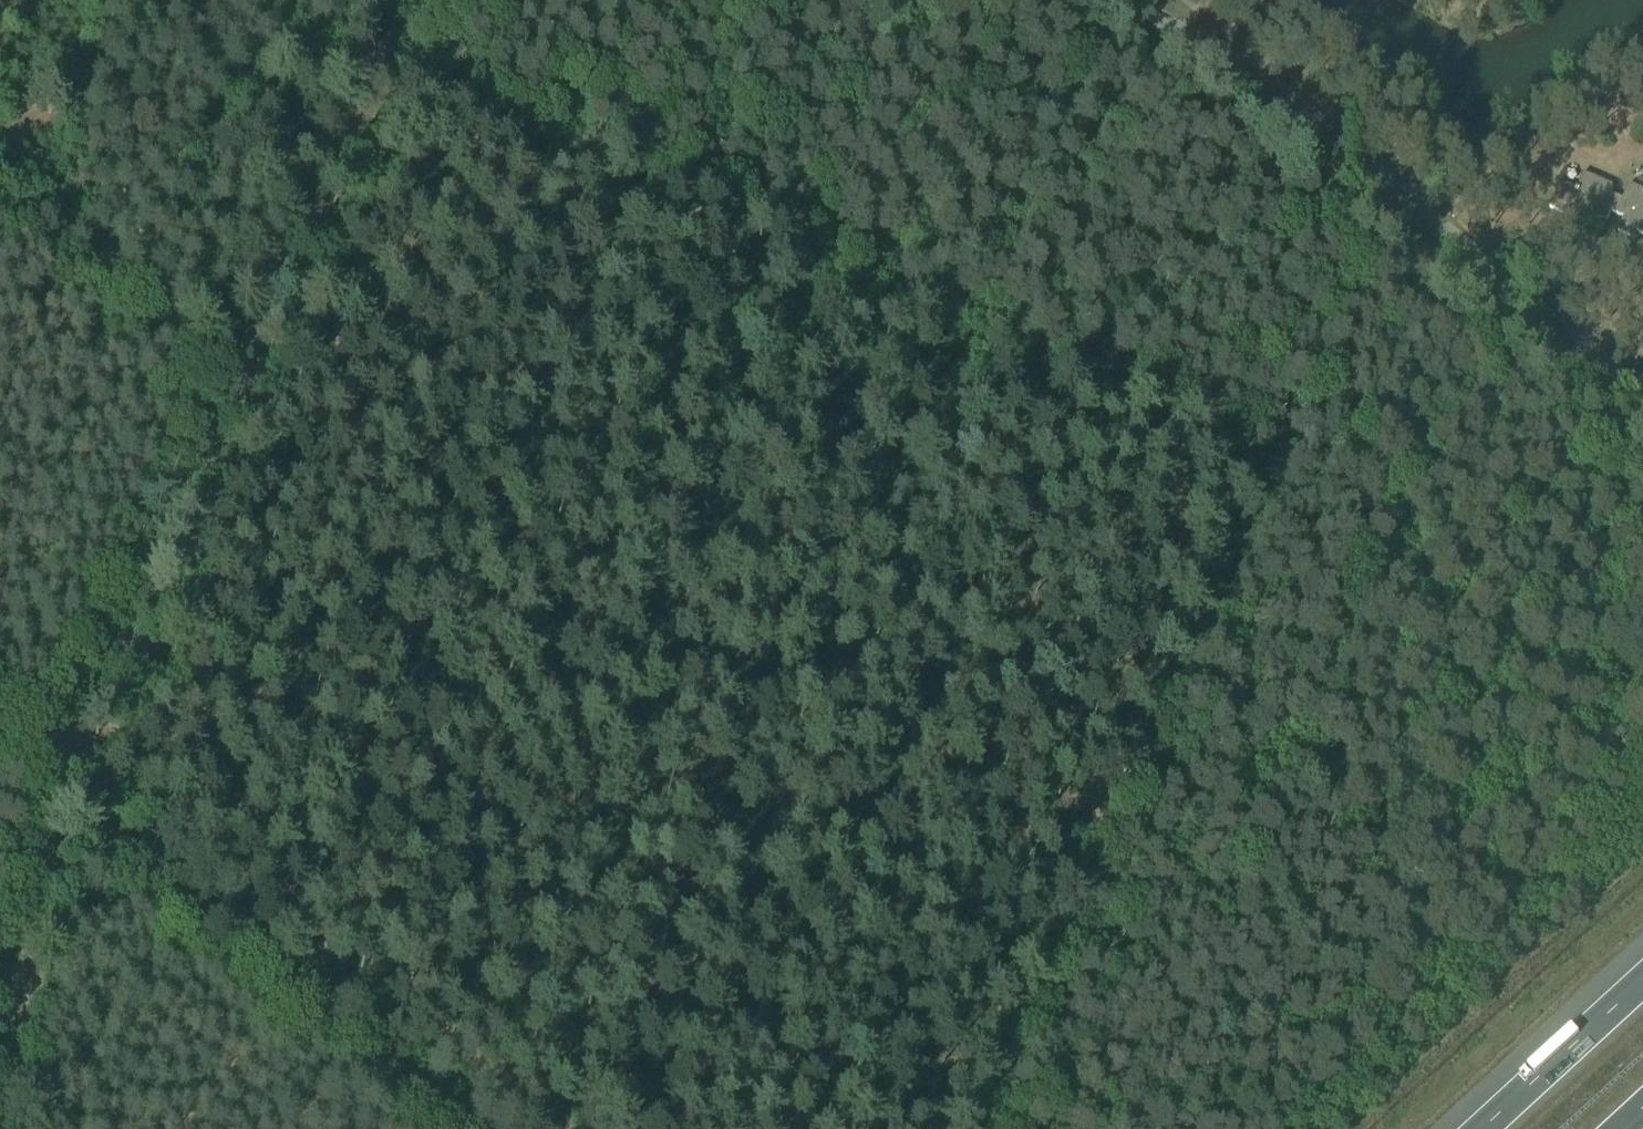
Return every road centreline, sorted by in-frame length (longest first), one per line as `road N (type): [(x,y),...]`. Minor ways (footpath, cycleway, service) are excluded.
road 1 (track): [(395,0),(198,407),(41,786)]
road 2 (track): [(41,786),(463,1128)]
road 3 (track): [(41,786),(0,1090)]
road 4 (motorway): [(1642,982),(1483,1128)]

